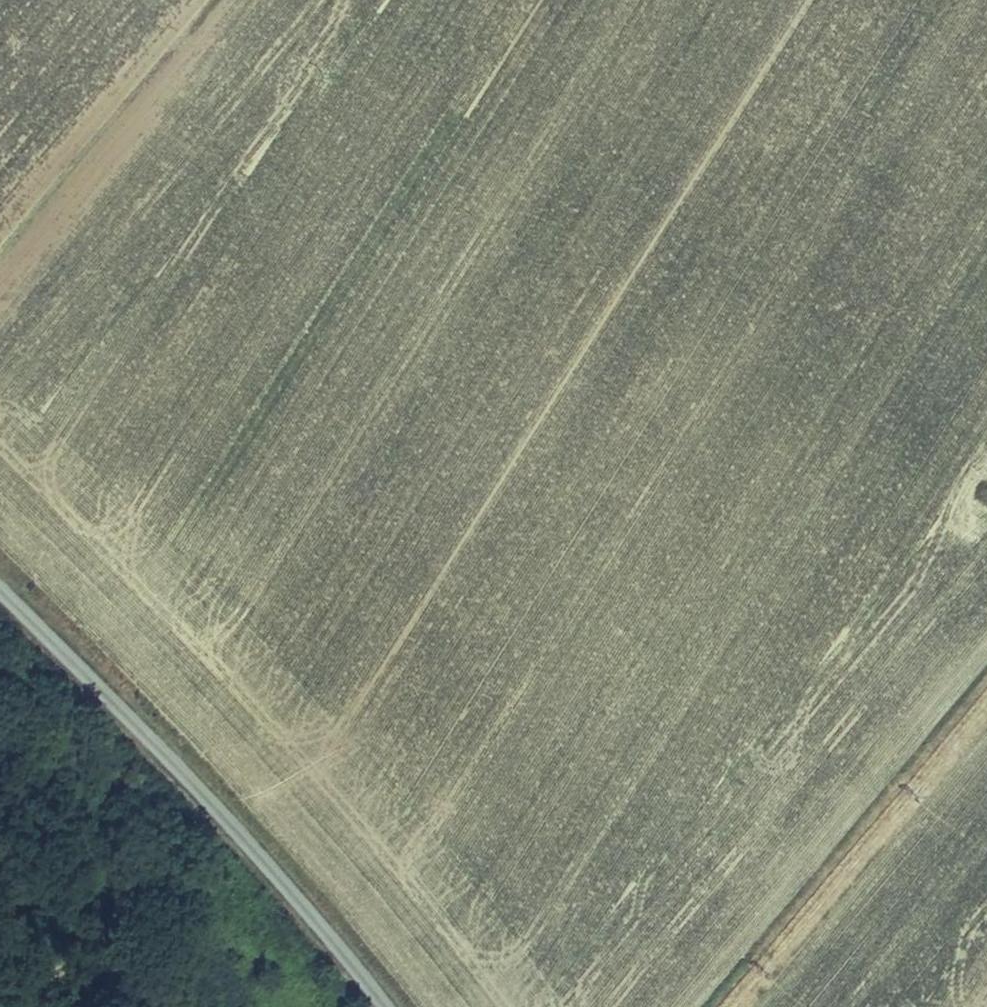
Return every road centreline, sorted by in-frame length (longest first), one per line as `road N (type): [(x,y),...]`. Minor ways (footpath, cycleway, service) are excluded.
road 1 (track): [(19,1006),(23,994),(62,973),(114,974),(151,1006)]

